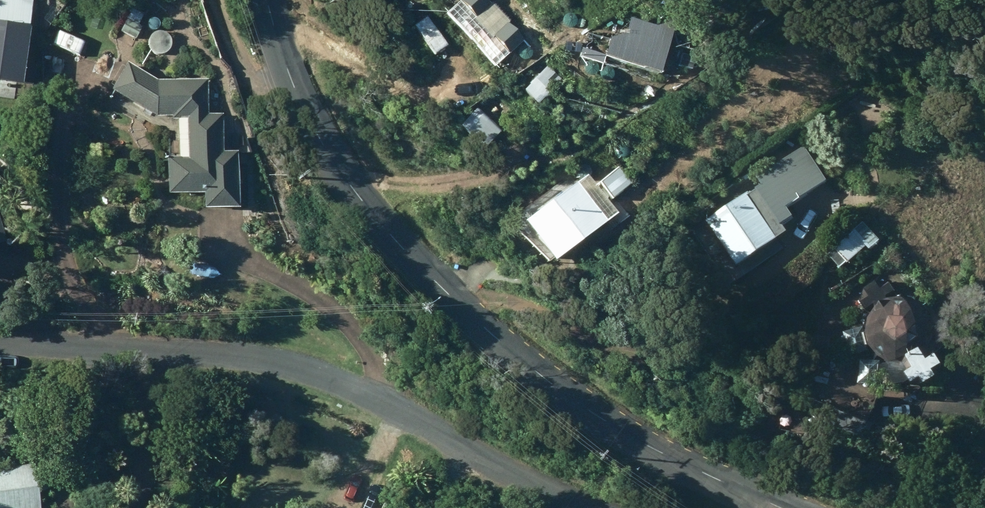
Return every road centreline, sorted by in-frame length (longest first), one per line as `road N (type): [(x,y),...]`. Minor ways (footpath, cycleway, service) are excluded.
road 1 (tertiary): [(268,0),(314,131),(444,292),(603,418),(785,507)]
road 2 (unclassified): [(604,507),(313,372),(227,353),(0,340)]

